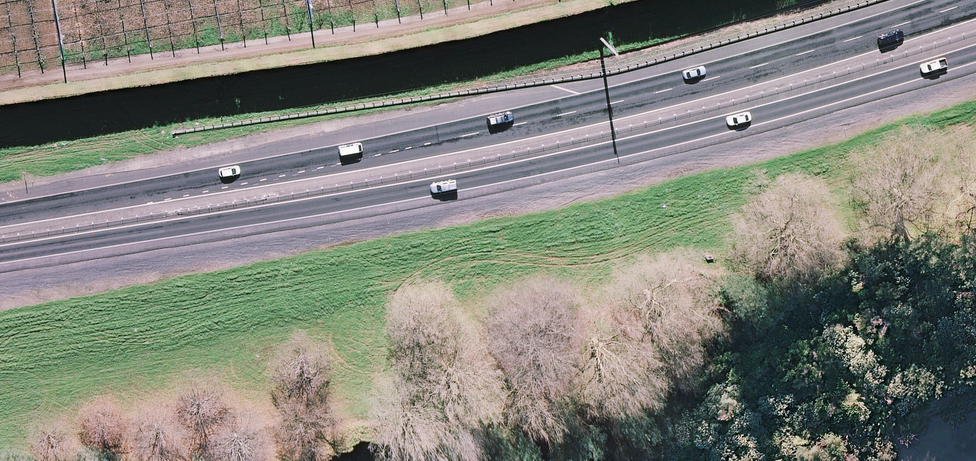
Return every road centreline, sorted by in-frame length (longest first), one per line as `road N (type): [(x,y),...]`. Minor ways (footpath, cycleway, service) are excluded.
road 1 (trunk): [(975,54),(593,157),(0,255)]
road 2 (trunk): [(0,213),(449,140),(779,64),(970,0)]

